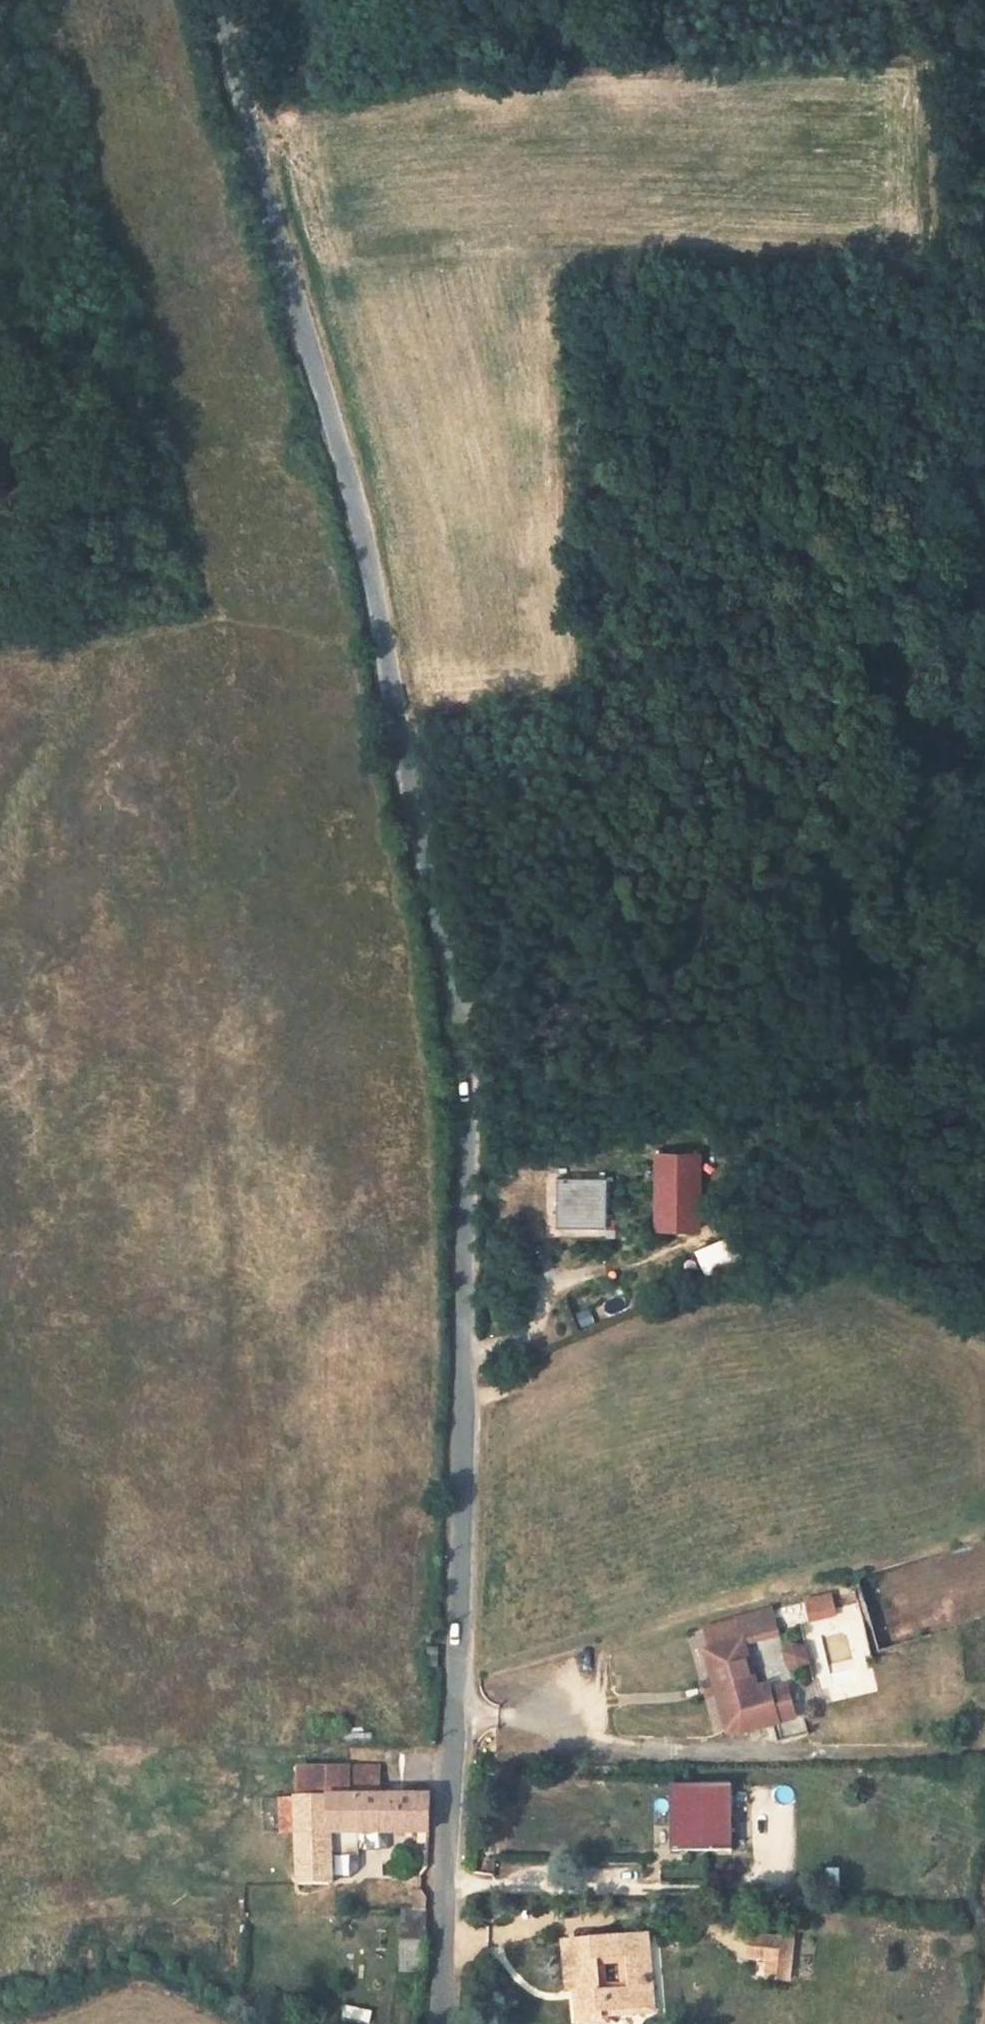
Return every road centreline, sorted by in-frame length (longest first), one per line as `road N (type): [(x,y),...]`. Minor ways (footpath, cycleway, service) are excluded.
road 1 (tertiary): [(229,0),(301,309),(384,606),(478,1135),(447,2023)]

